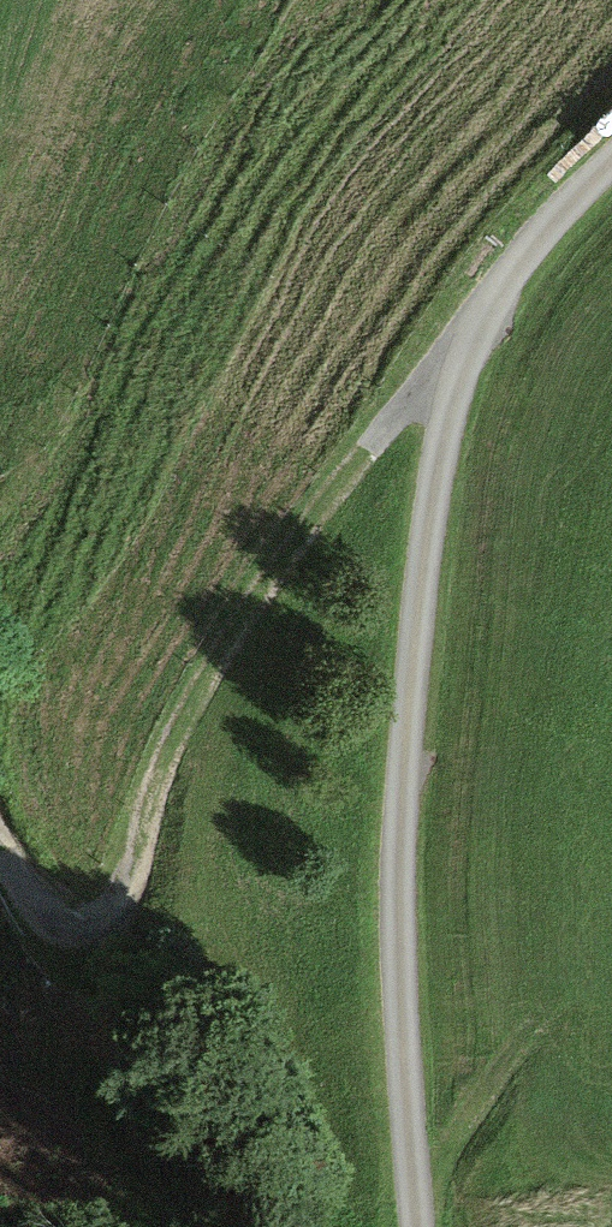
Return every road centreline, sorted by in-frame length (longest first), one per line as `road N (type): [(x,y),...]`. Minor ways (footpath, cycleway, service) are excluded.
road 1 (residential): [(419,1226),(401,850),(436,468),(452,390),(492,303),(550,223),(611,161)]
road 2 (track): [(0,838),(23,883),(69,927),(113,906),(168,744),(207,675),(367,449),(470,346)]

